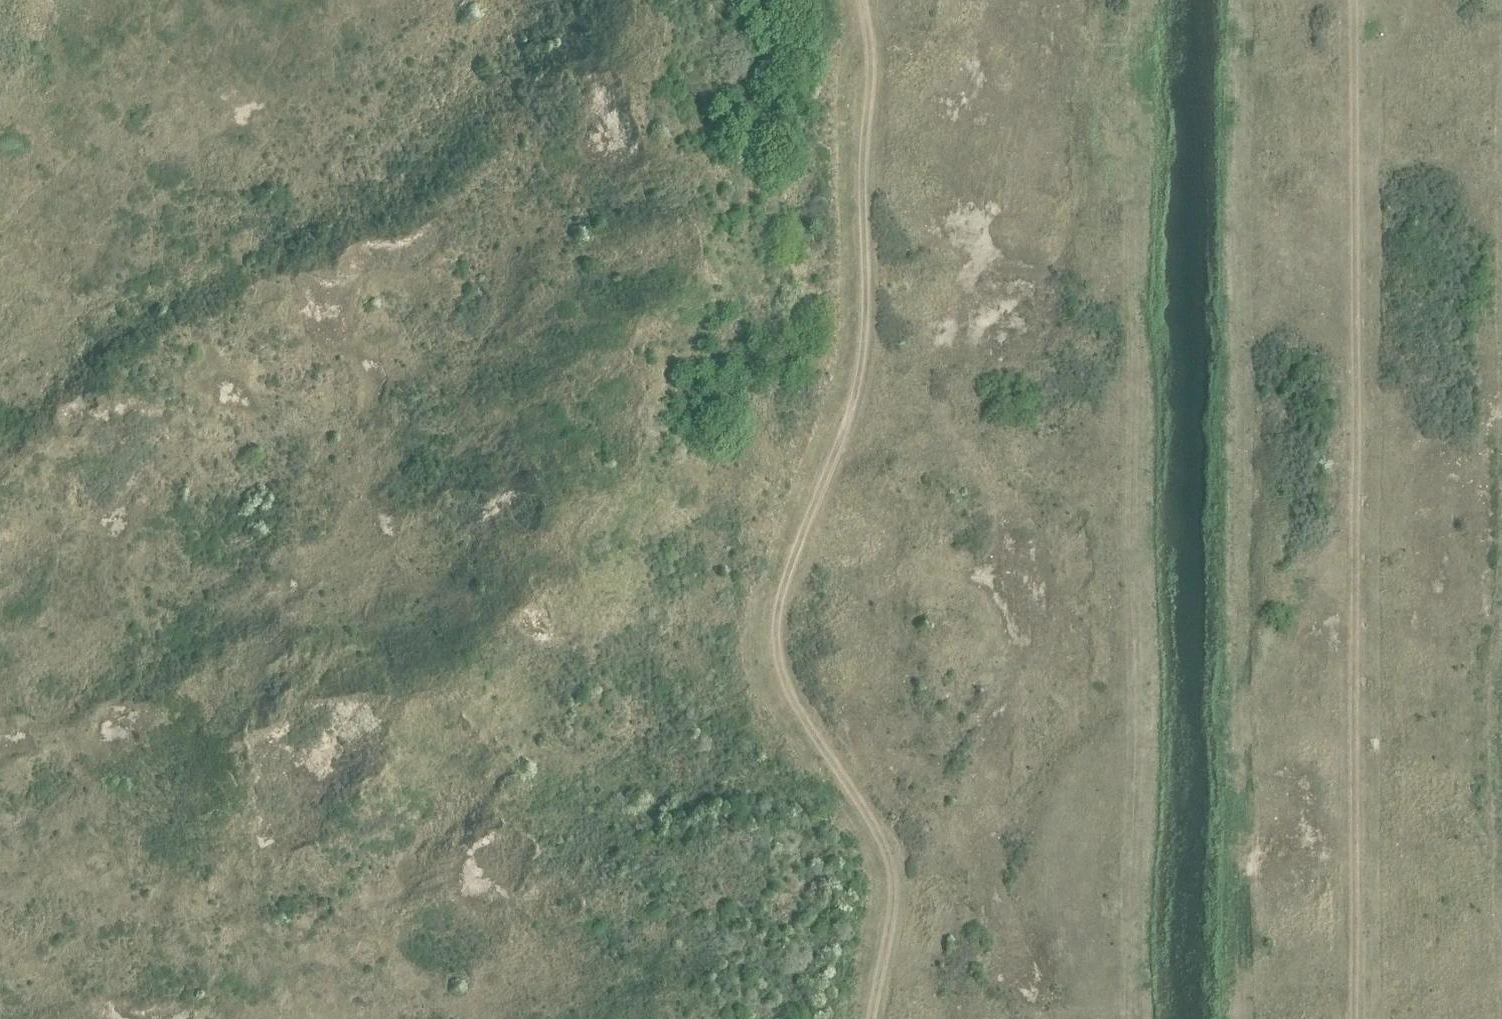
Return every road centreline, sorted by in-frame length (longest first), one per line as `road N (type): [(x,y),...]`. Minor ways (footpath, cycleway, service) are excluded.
road 1 (track): [(865,0),(870,77),(860,365),(774,620),(788,695),(895,875),(870,1018)]
road 2 (track): [(1355,1018),(1363,570),(1356,0)]

